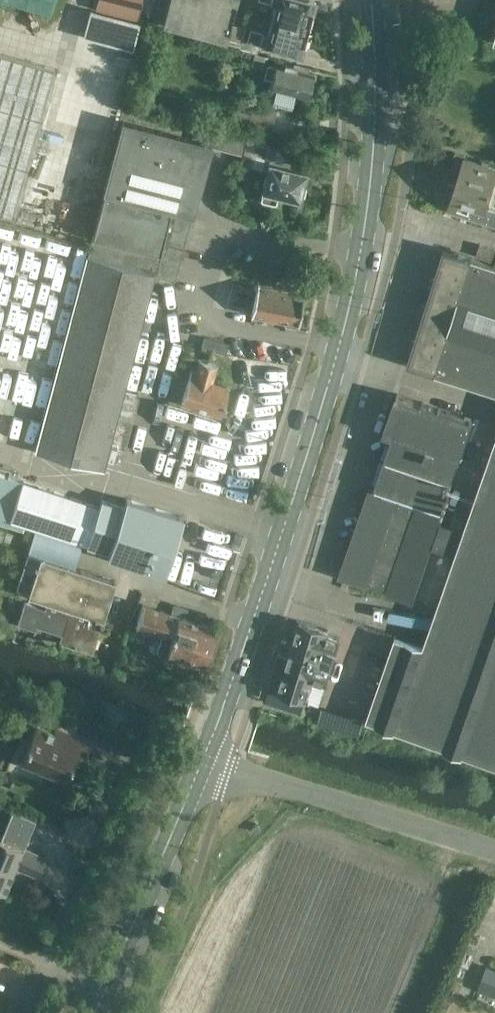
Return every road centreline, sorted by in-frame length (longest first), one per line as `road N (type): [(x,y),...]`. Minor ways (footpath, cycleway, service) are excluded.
road 1 (primary): [(202,760),(326,393),(360,251),(373,127),(369,0)]
road 2 (unclassified): [(494,850),(202,760)]
road 3 (primary): [(94,1012),(202,760)]

